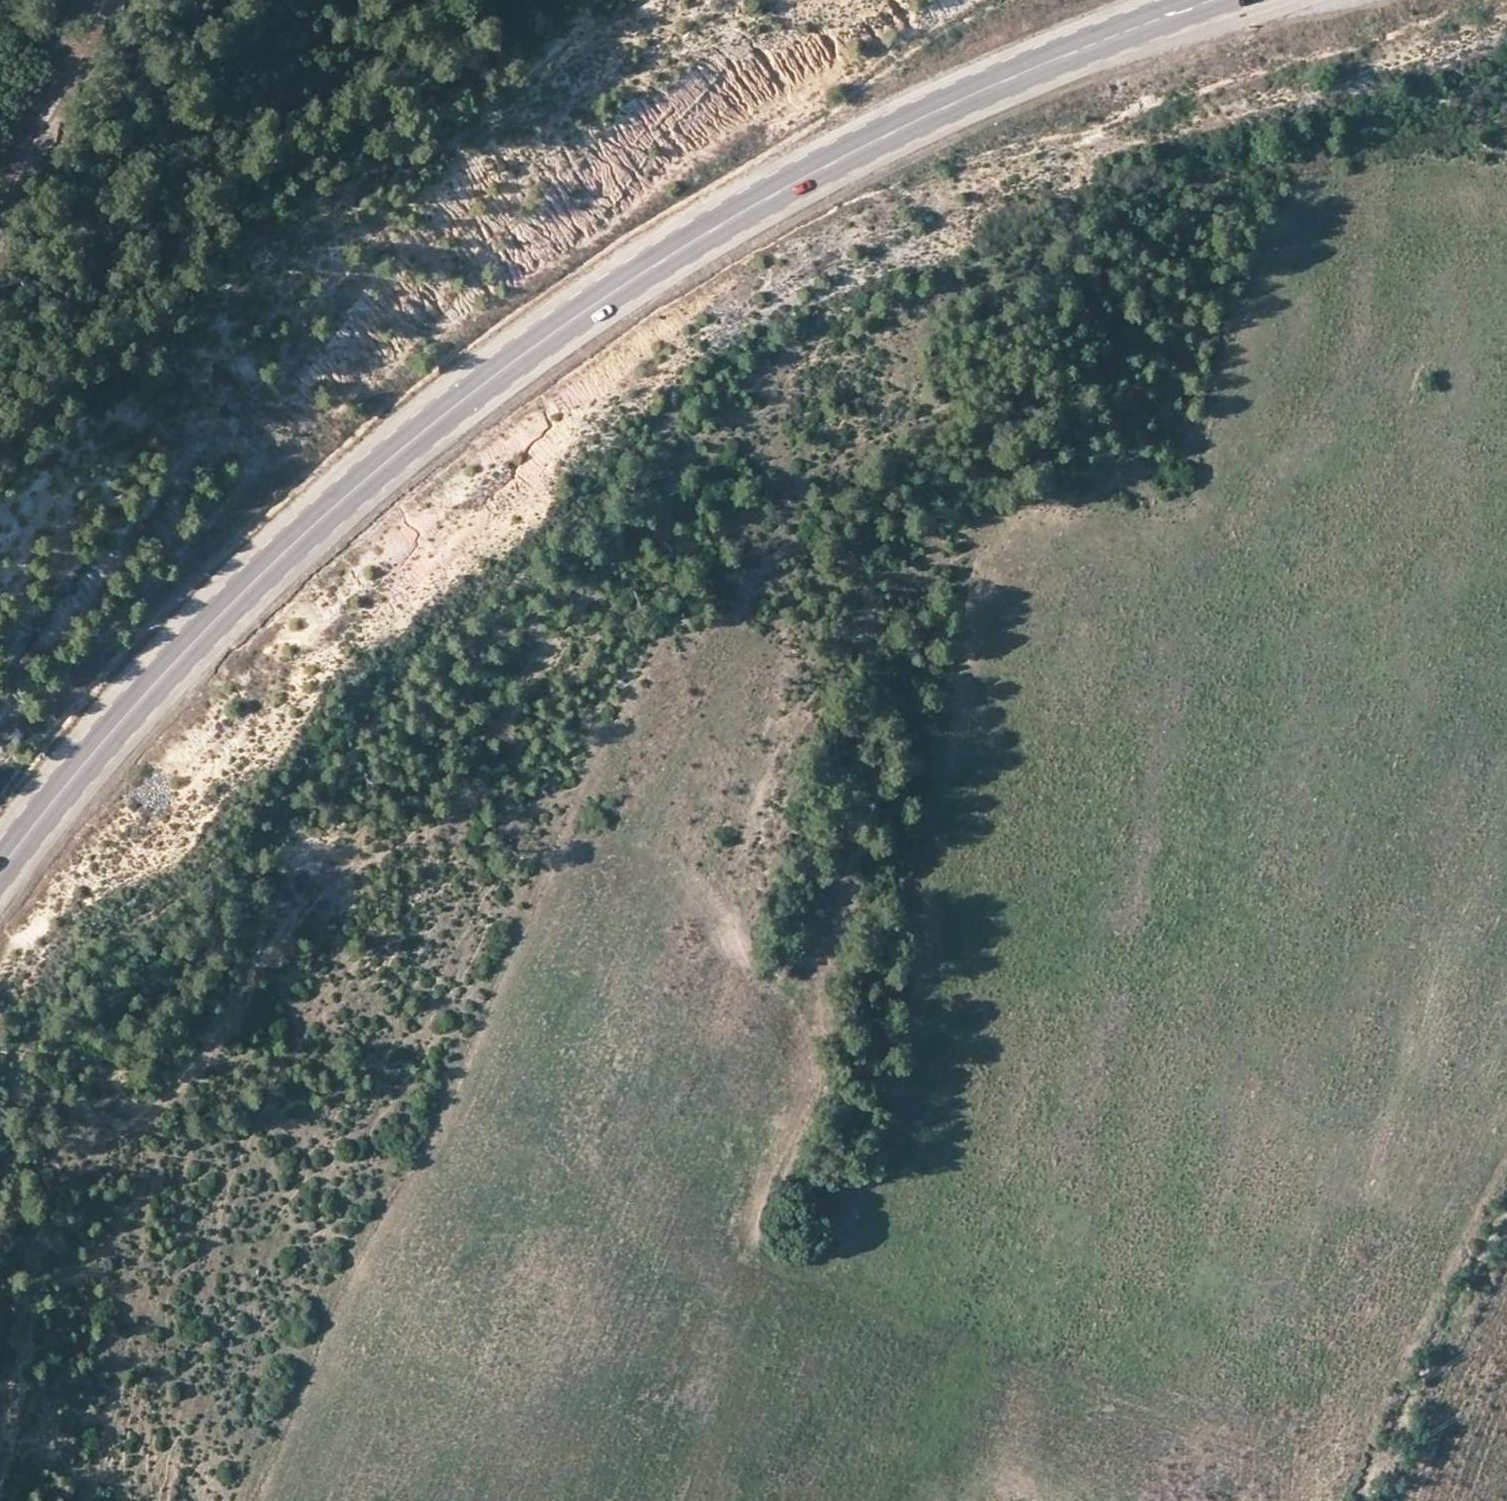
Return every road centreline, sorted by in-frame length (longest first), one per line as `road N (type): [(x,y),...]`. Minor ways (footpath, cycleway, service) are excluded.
road 1 (primary): [(0,874),(167,672),(355,492),(528,355),(657,265),(981,86),(1220,0)]
road 2 (track): [(100,0),(89,43),(40,121),(0,220)]

